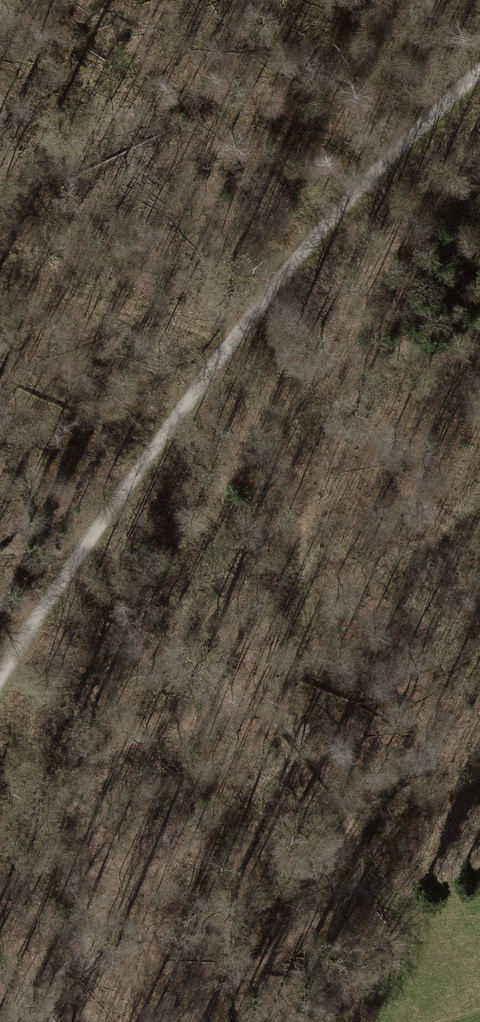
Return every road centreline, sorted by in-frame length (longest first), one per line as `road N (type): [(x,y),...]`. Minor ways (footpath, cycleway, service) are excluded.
road 1 (track): [(272,282),(325,838),(309,894),(266,955),(161,1021)]
road 2 (track): [(0,668),(134,500),(272,282),(346,194),(479,81)]

